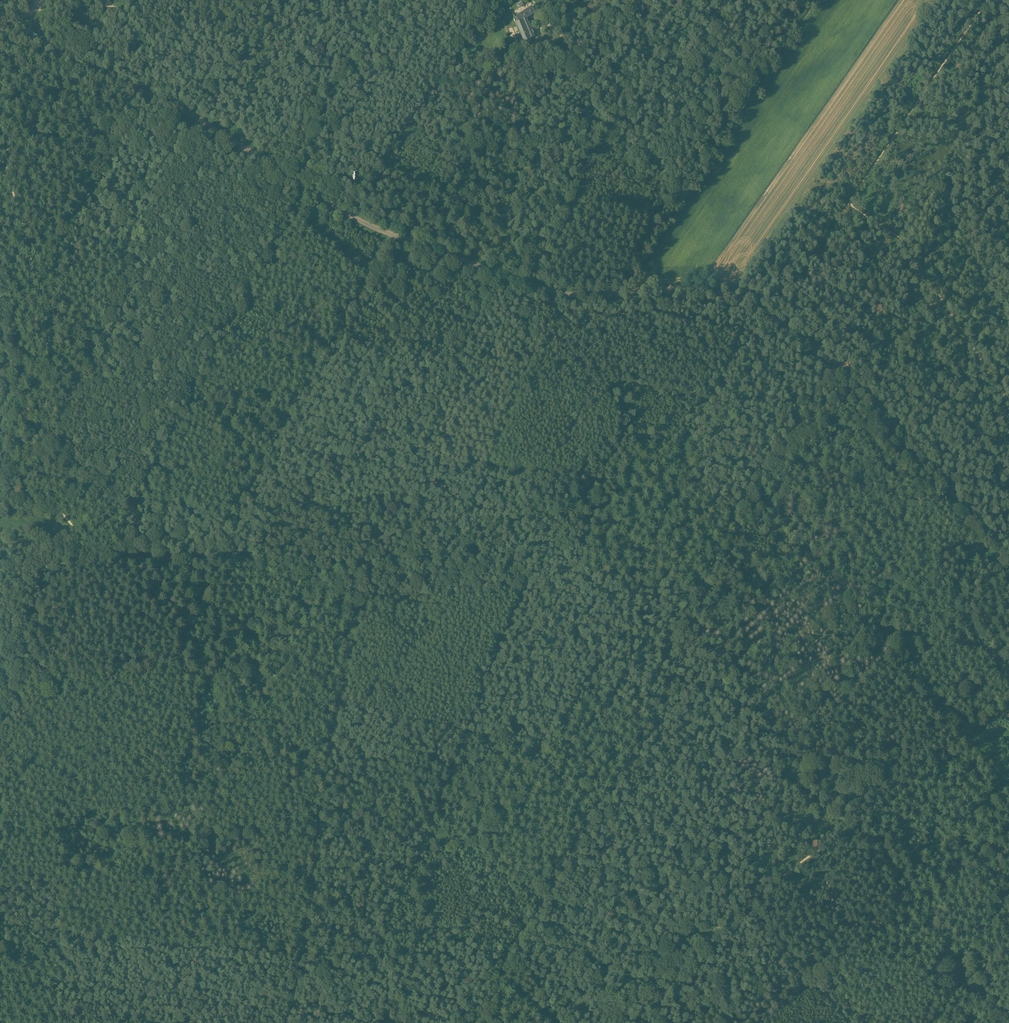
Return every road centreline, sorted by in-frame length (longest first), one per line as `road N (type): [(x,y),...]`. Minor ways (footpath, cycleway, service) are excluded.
road 1 (tertiary): [(1008,560),(868,396),(766,314),(701,291),(551,291),(394,236),(0,15)]
road 2 (track): [(990,0),(837,225),(835,268),(848,342),(749,489),(710,567)]
road 3 (track): [(288,1022),(304,952),(0,921)]
road 4 (track): [(851,1022),(625,755)]
road 5 (track): [(746,901),(1008,698)]
road 6 (track): [(356,571),(340,699)]

